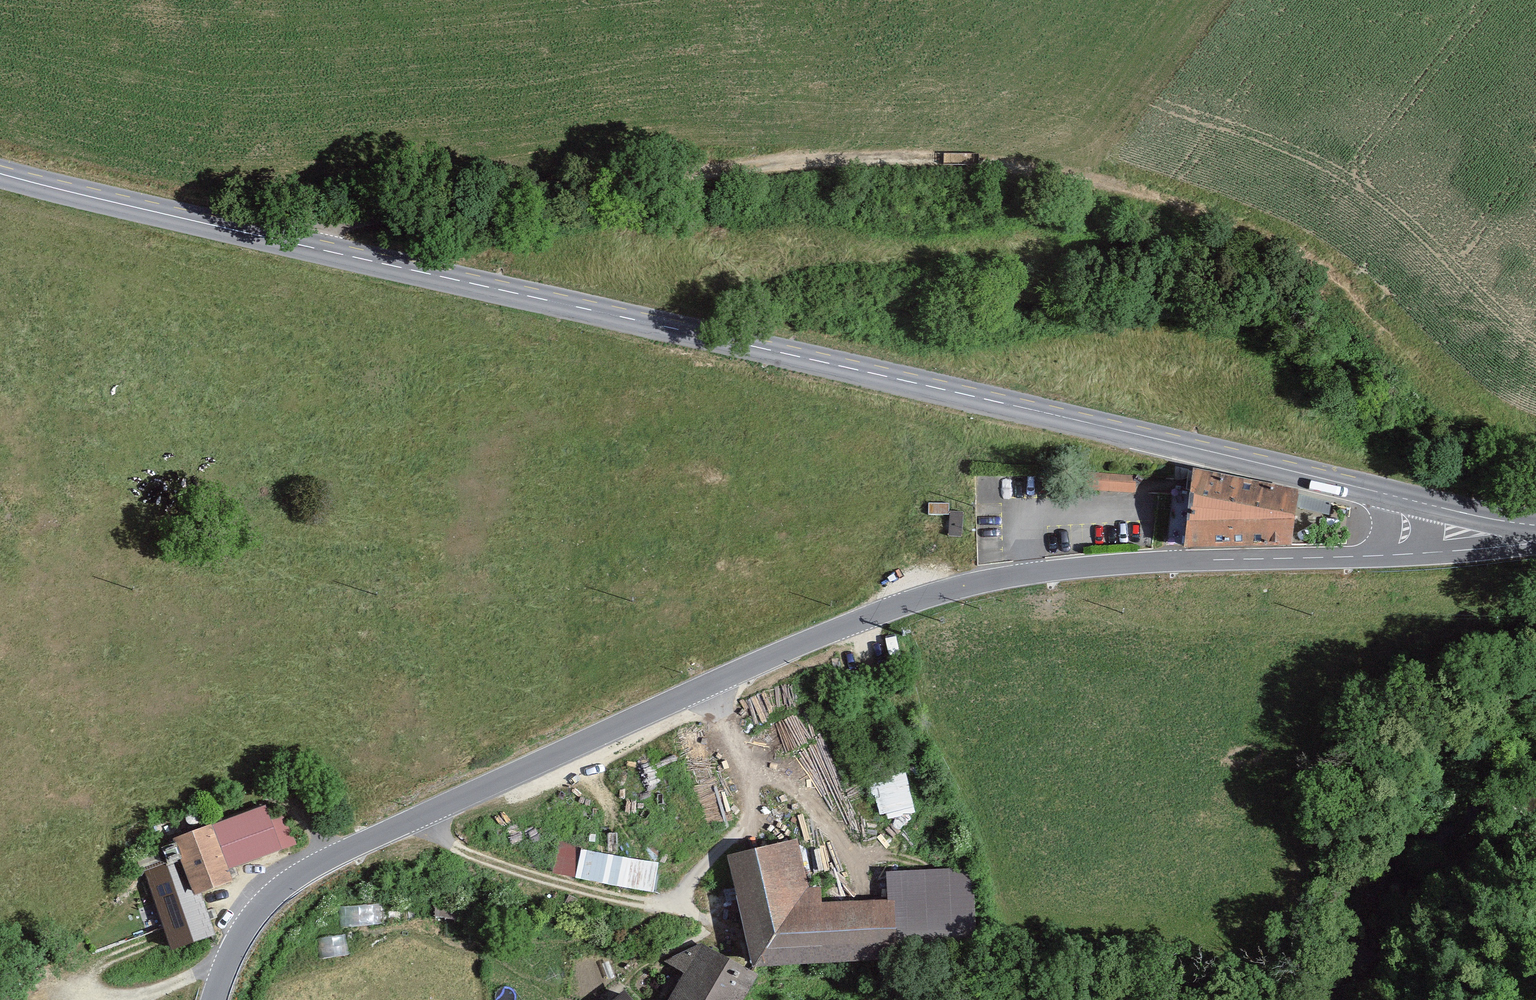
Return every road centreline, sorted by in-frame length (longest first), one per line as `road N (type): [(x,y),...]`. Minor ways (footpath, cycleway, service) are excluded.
road 1 (tertiary): [(0,174),(1395,496)]
road 2 (track): [(297,248),(468,205),(744,168),(966,159),(1147,196),(1291,247),(1387,319),(1445,388),(1535,422)]
road 3 (tertiary): [(1390,555),(1068,568),(950,590),(869,616),(300,874),(251,919),(214,999)]
road 4 (track): [(813,165),(745,0)]
road 5 (tertiary): [(1535,542),(1390,555)]
road 6 (tertiary): [(1395,496),(1535,525)]

